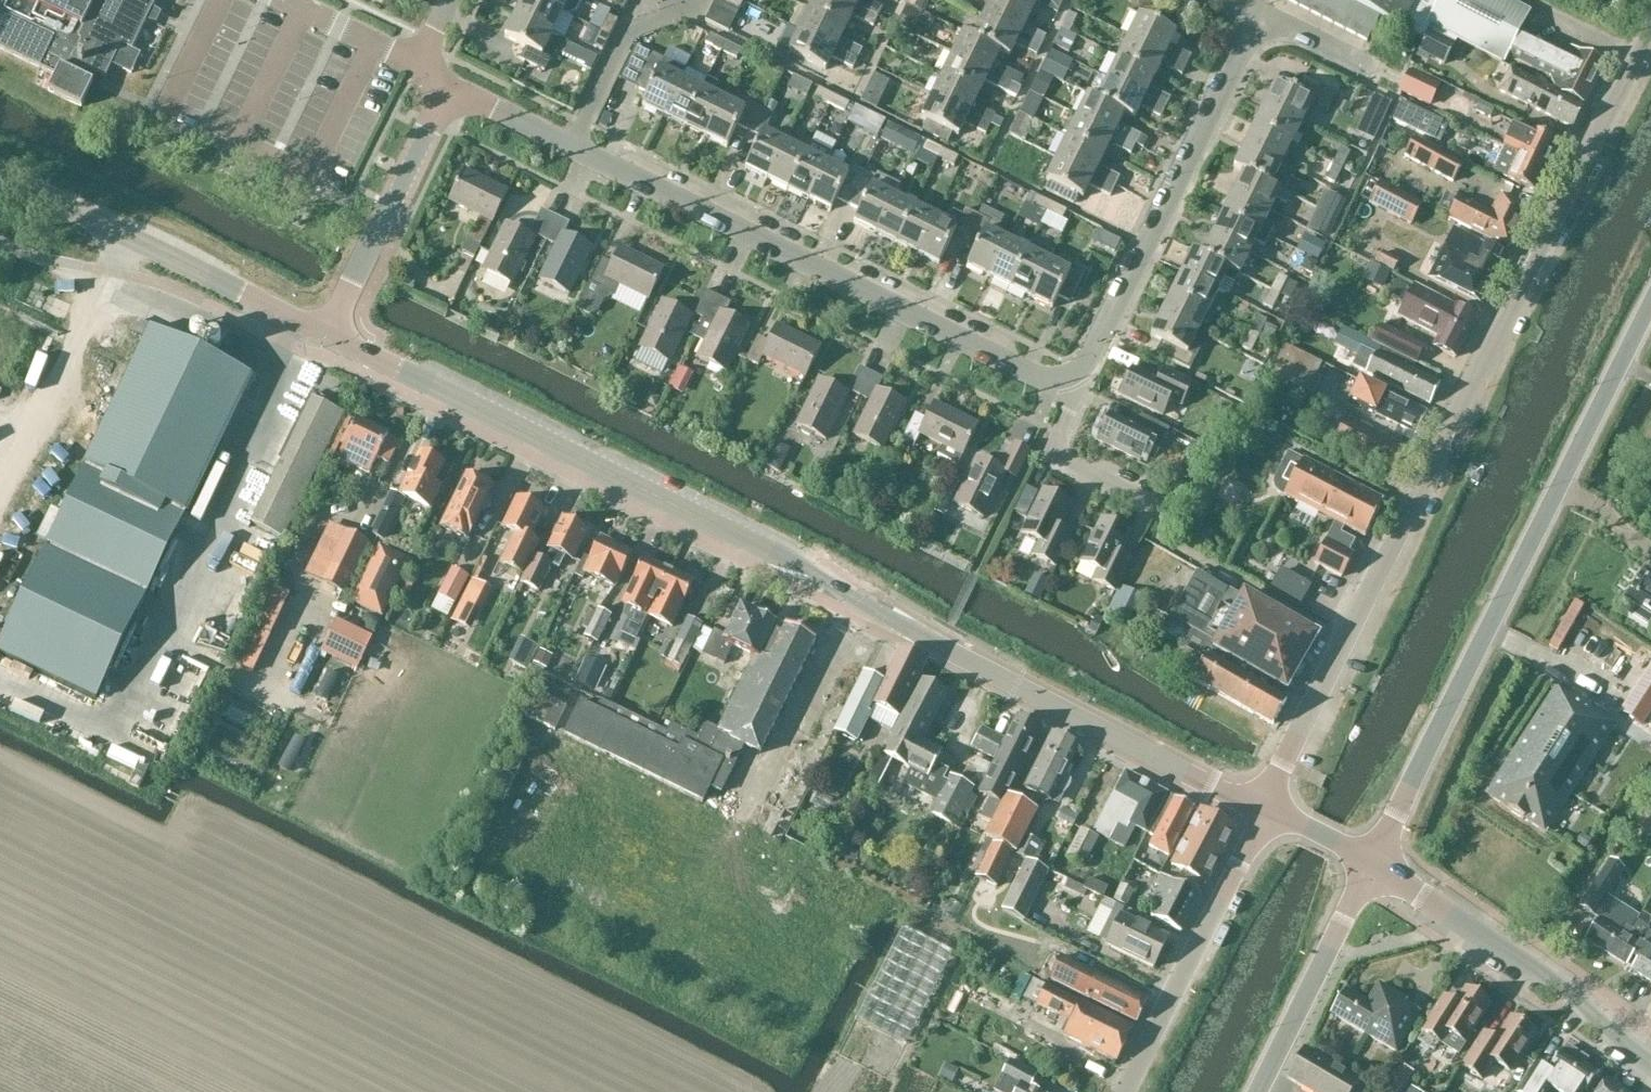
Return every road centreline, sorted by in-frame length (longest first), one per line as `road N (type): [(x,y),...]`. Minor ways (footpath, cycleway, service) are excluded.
road 1 (tertiary): [(1263,810),(856,600),(814,568),(328,334)]
road 2 (residential): [(1263,810),(1650,34)]
road 3 (residential): [(1065,380),(1045,379),(447,91)]
road 4 (tertiary): [(1372,863),(1650,304)]
road 5 (residential): [(1065,380),(1084,365),(1262,12)]
road 6 (tertiary): [(328,334),(0,174)]
road 7 (tertiary): [(1650,1055),(1372,863)]
road 8 (residential): [(1123,1091),(1263,810)]
road 9 (tertiary): [(1257,1091),(1372,863)]
road 10 (residential): [(1142,495),(1056,453),(1076,403),(1065,380)]
road 11 (residential): [(425,70),(287,0)]
road 12 (residential): [(223,0),(158,135)]
road 13 (residential): [(395,200),(328,334)]
road 14 (residential): [(1377,68),(1262,12)]
road 15 (tertiary): [(1372,863),(1263,810)]
road 16 (residential): [(395,200),(447,91)]

